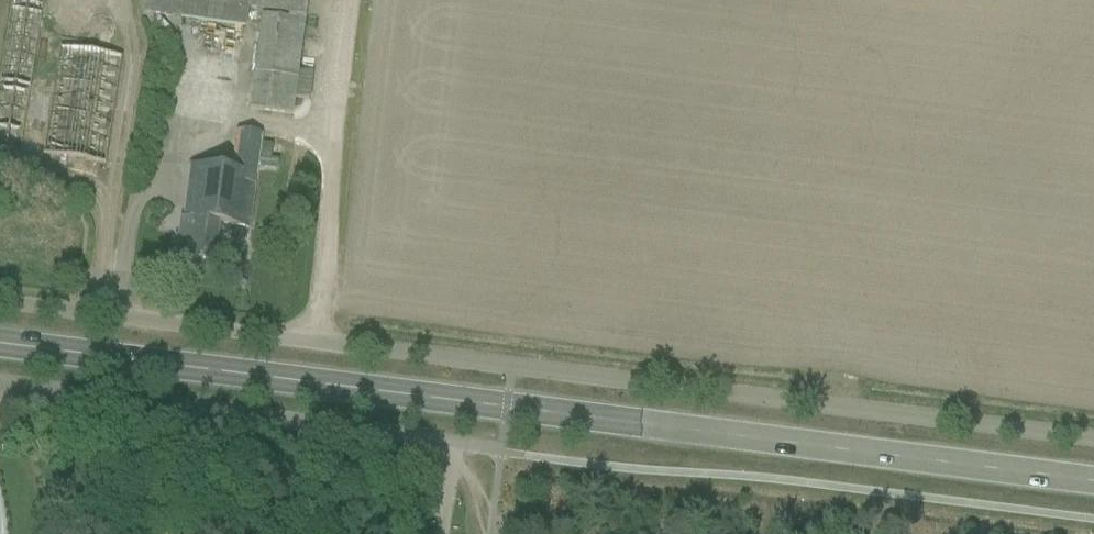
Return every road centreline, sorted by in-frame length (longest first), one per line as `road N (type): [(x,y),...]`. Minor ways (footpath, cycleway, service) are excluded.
road 1 (primary): [(1093,481),(0,342)]
road 2 (unclassified): [(1093,440),(0,303)]
road 3 (unclassified): [(499,454),(0,386)]

